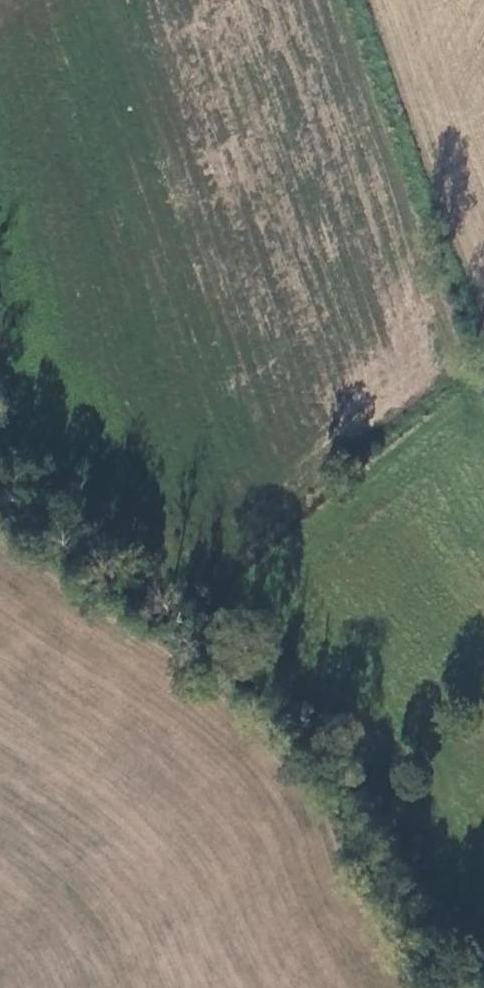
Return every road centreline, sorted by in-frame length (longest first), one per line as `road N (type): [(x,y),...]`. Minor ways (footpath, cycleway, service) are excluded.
road 1 (track): [(483,368),(440,278),(343,0)]

